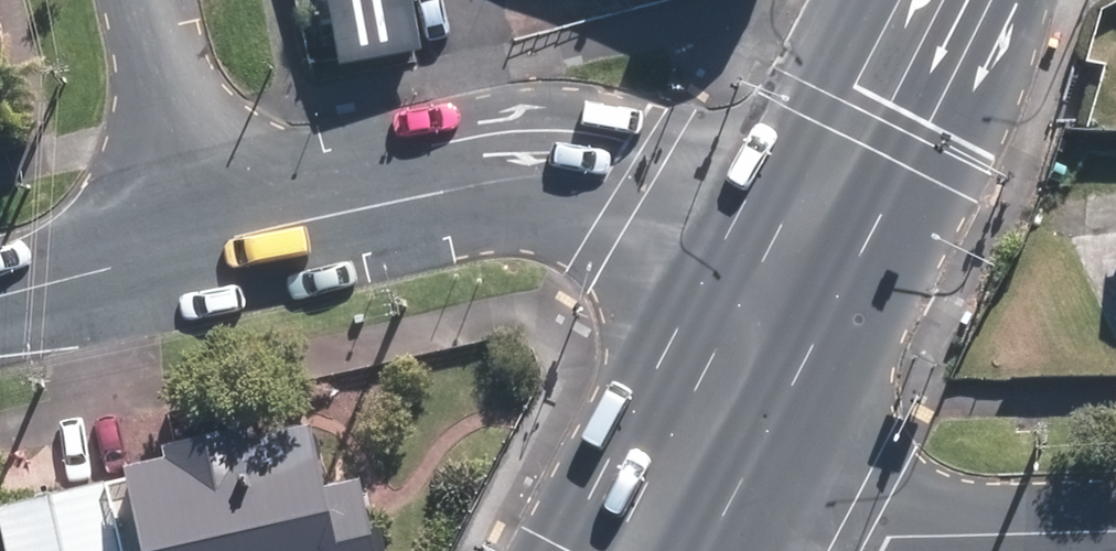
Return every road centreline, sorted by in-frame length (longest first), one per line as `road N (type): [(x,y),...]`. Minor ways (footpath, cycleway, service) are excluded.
road 1 (tertiary): [(199,248),(538,172),(581,172),(638,192),(688,237),(753,353)]
road 2 (residential): [(753,353),(787,431),(820,469),(867,499),(971,531),(1115,531)]
road 3 (primary): [(753,353),(928,0)]
road 4 (residential): [(143,0),(199,248)]
road 5 (primary): [(649,550),(753,353)]
road 6 (tertiary): [(0,296),(199,248)]

